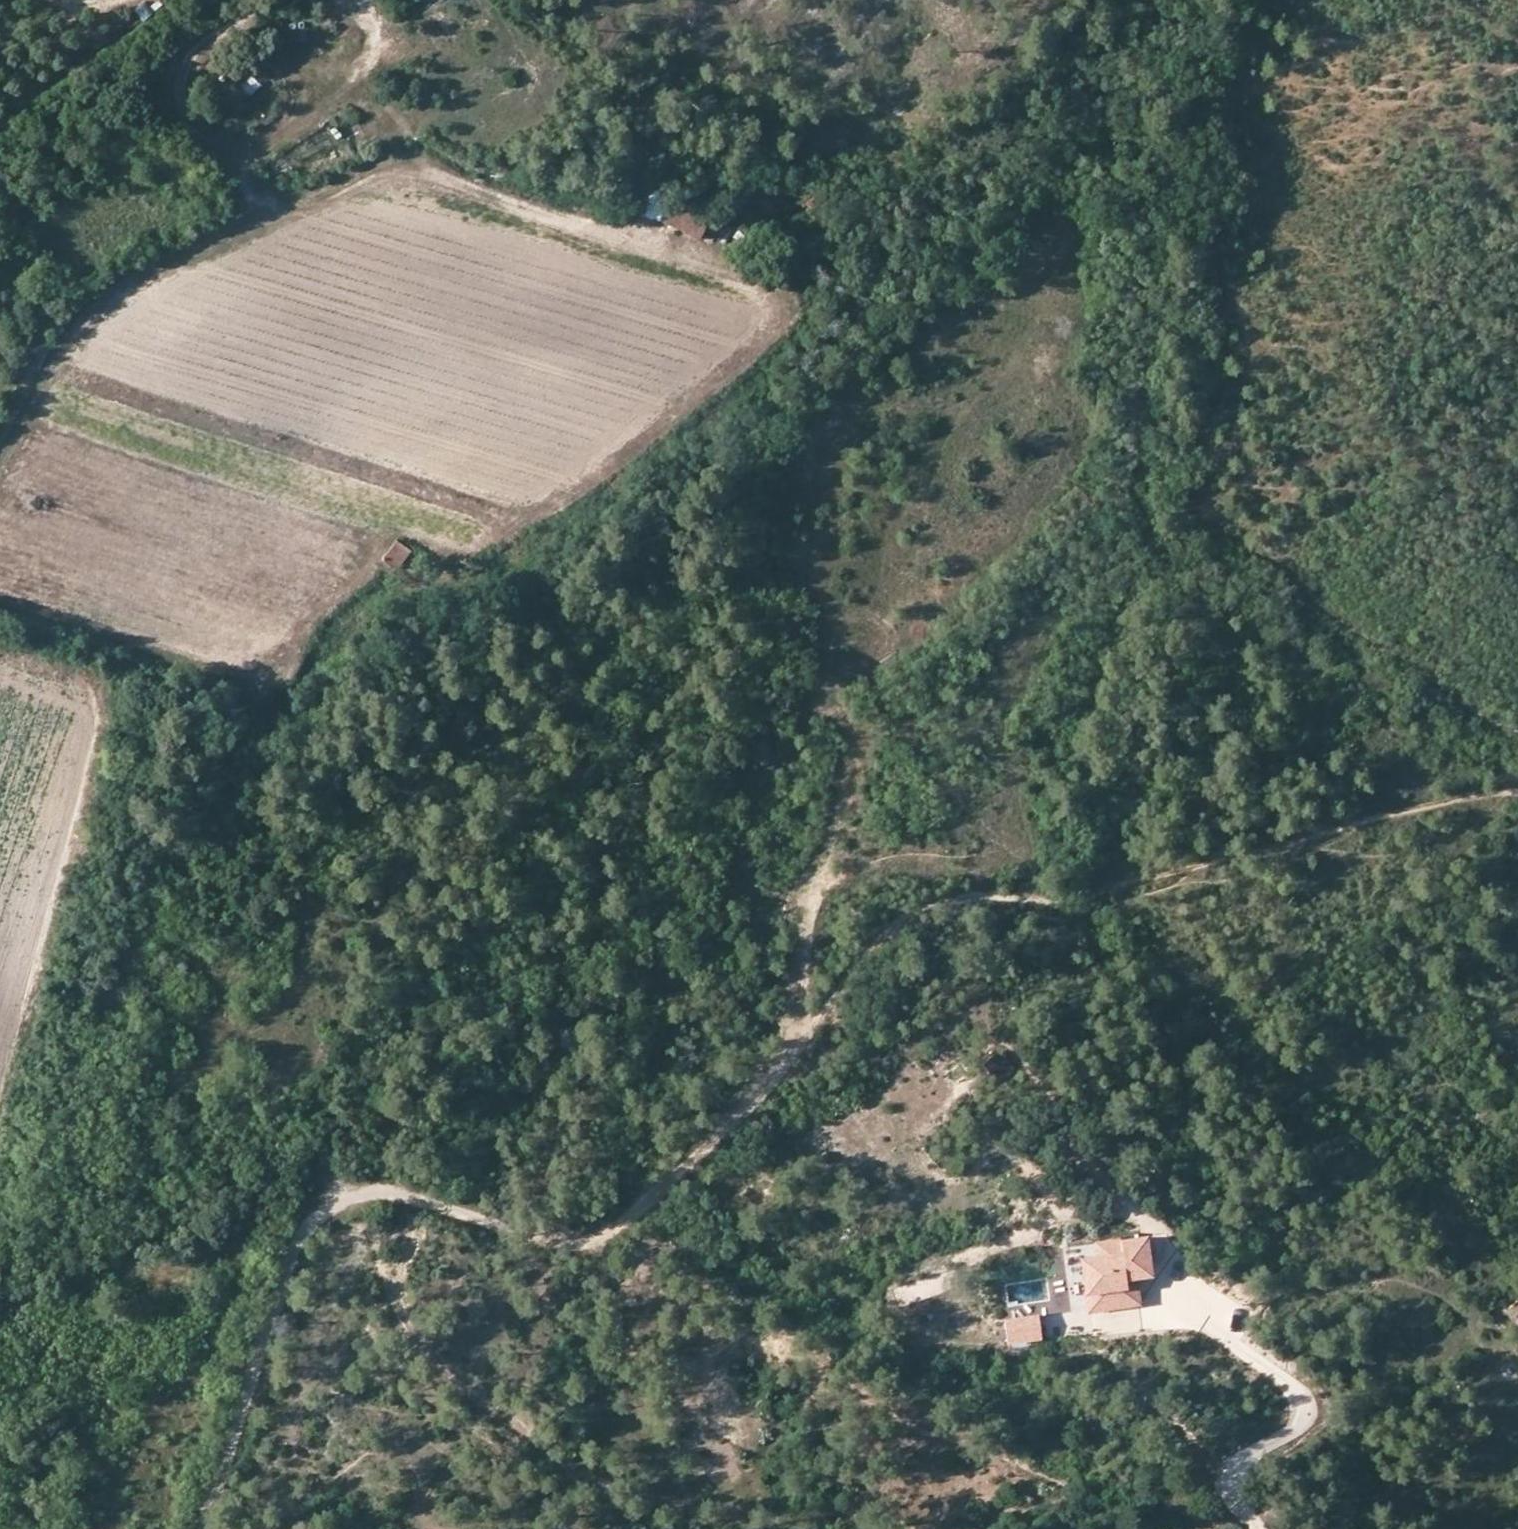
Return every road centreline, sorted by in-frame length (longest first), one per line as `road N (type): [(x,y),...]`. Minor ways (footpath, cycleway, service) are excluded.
road 1 (track): [(1517,788),(1406,808),(1043,908),(899,914),(813,1000),(741,1126),(699,1170),(620,1230),(584,1244),(535,1246),(377,1187),(333,1197),(293,1220),(280,1241),(205,1528)]

